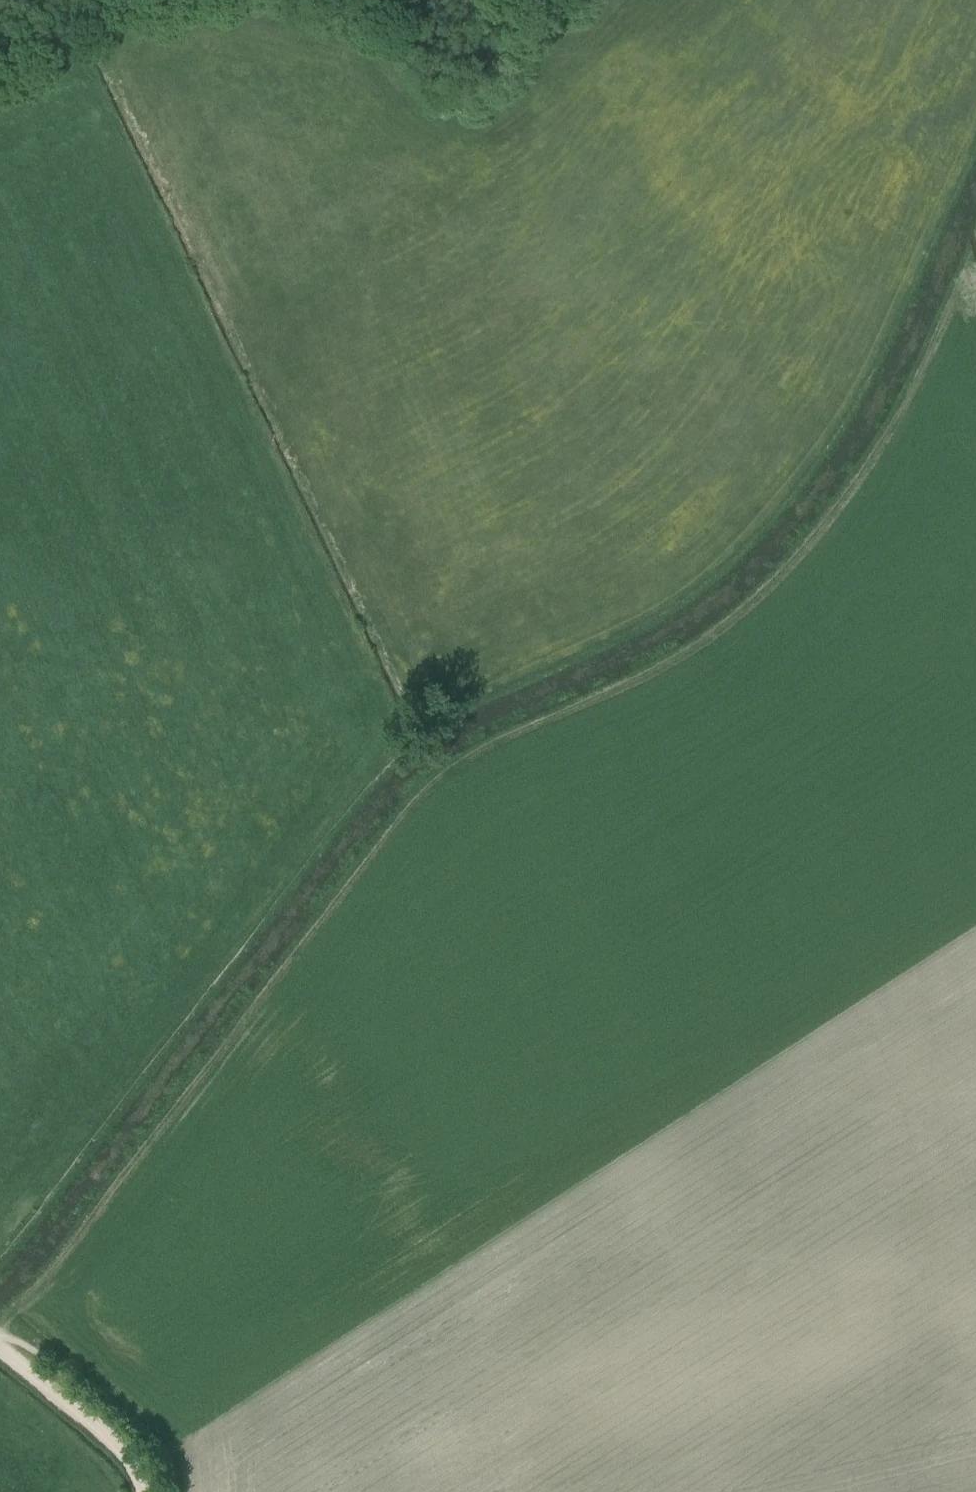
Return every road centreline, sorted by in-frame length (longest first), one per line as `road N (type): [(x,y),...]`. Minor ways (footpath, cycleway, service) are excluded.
road 1 (track): [(146,1491),(117,1441),(0,1344)]

